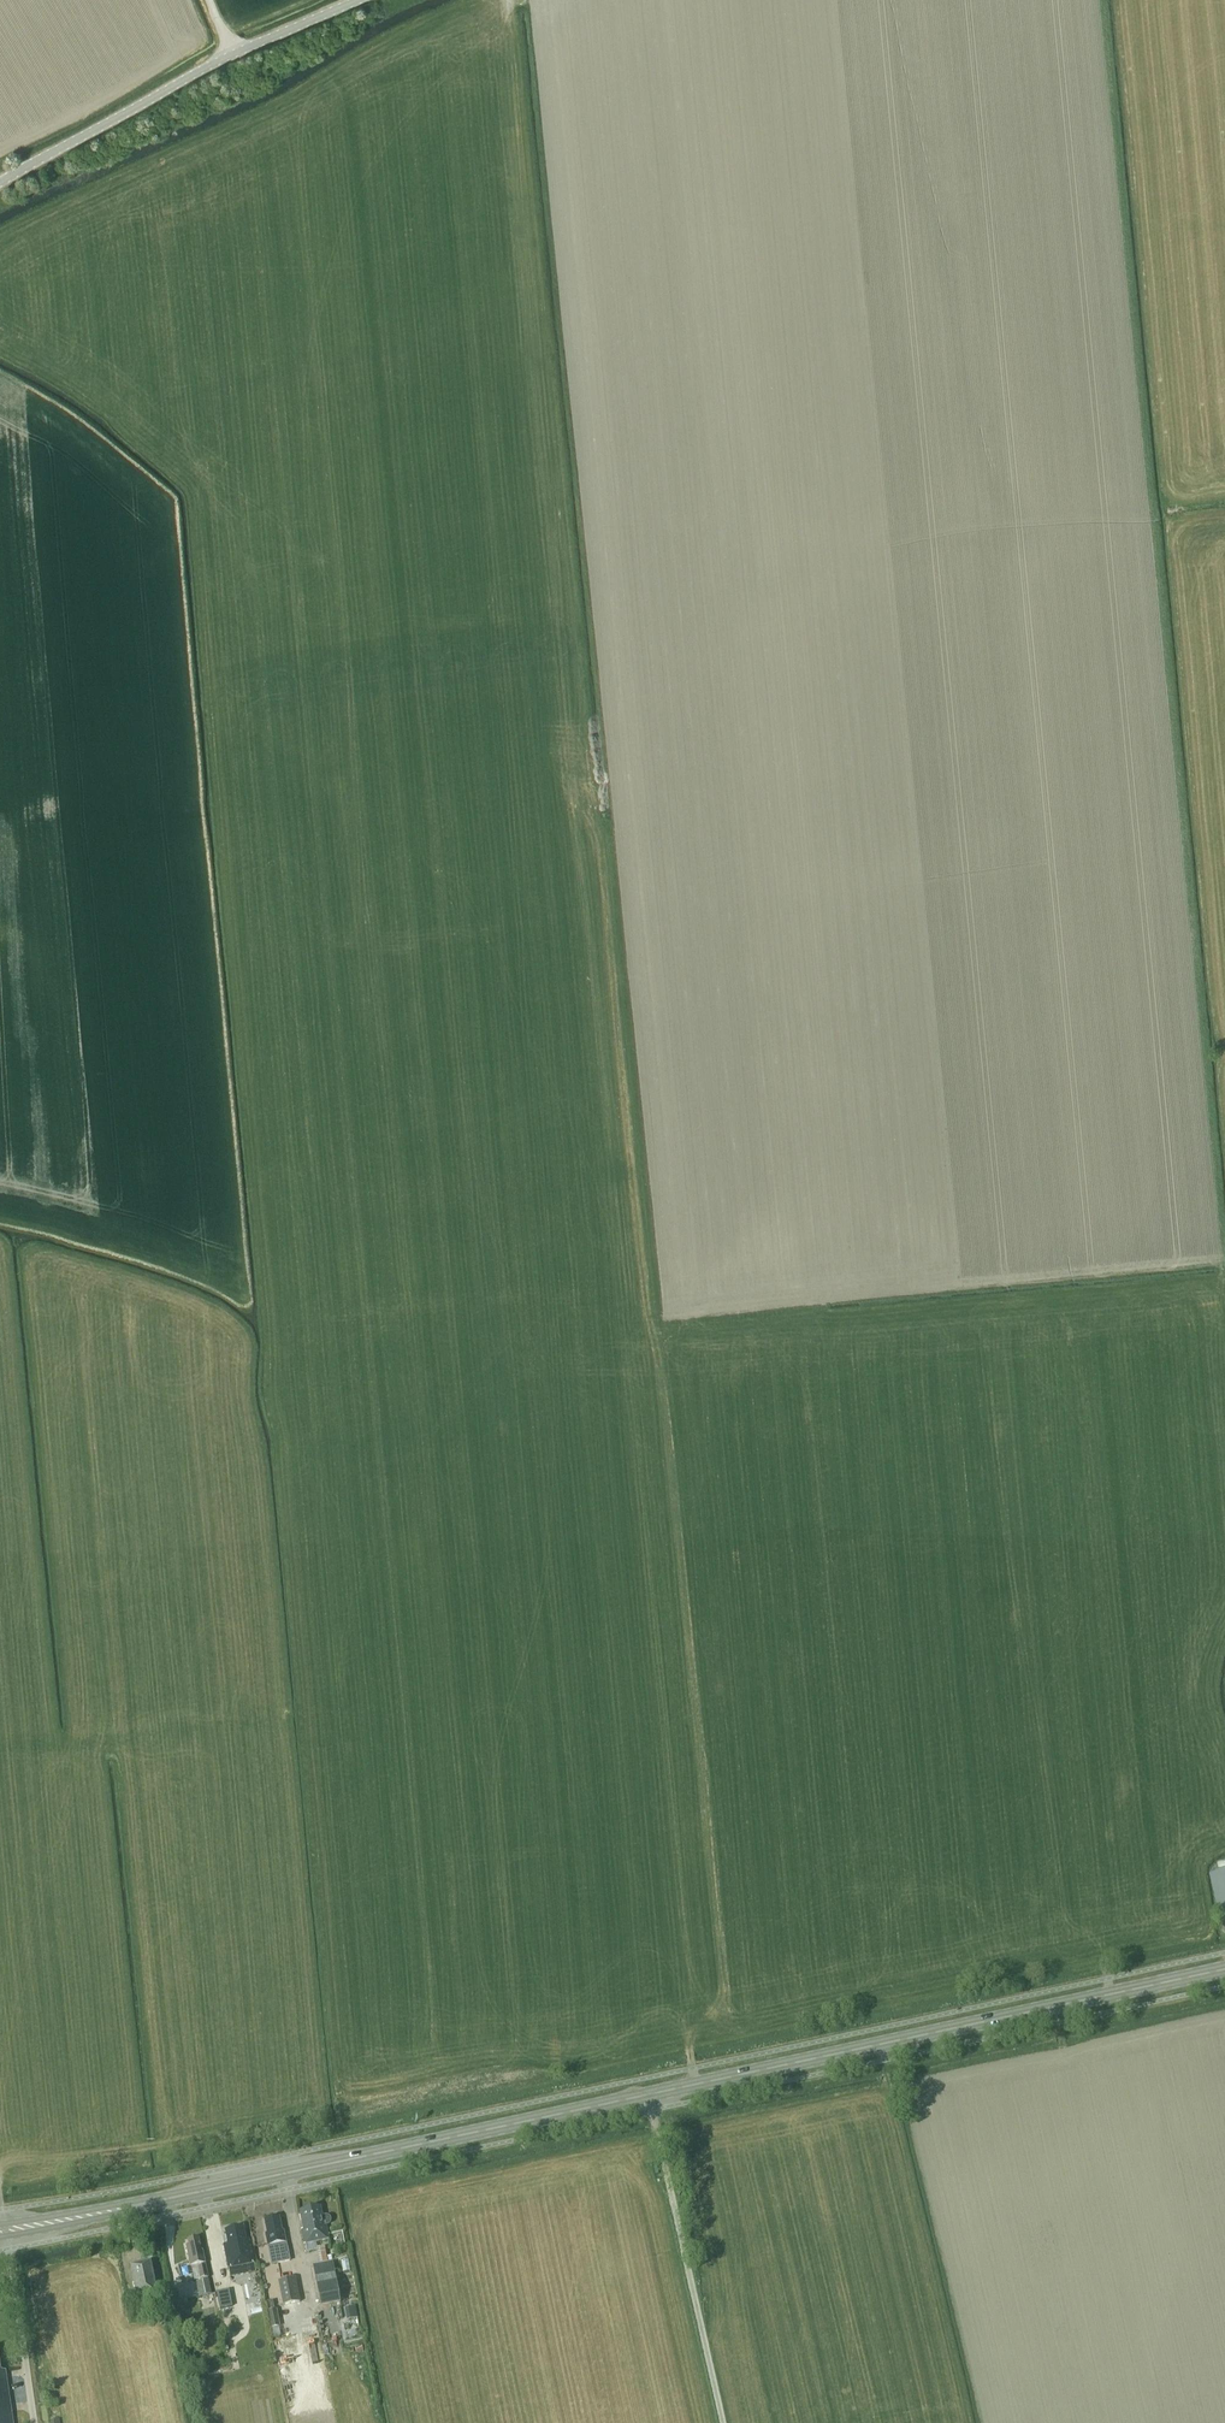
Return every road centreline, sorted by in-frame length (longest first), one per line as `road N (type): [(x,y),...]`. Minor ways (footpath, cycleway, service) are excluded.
road 1 (primary): [(1224,1969),(343,2161)]
road 2 (unclassified): [(0,182),(208,66),(358,0)]
road 3 (primary): [(0,2232),(343,2161)]

